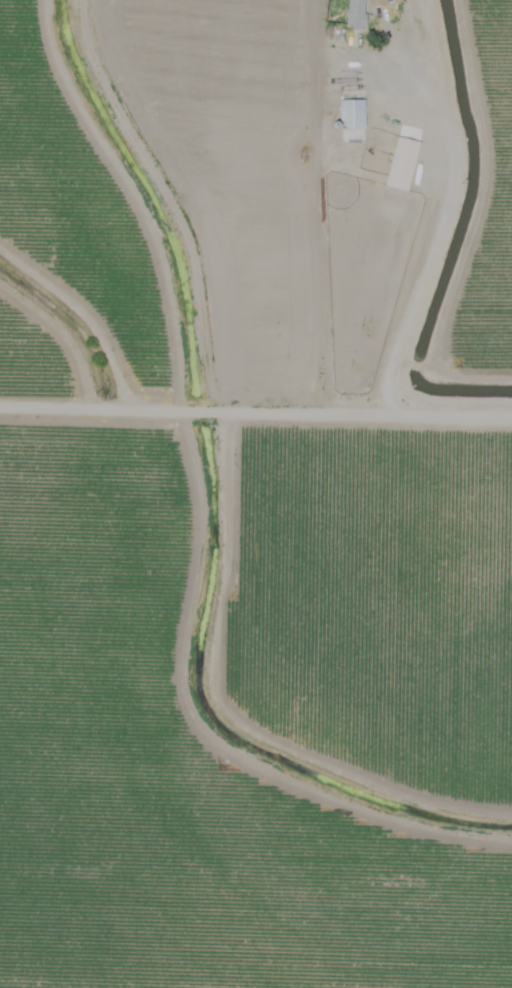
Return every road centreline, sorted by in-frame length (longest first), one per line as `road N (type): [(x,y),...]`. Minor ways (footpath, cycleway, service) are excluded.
road 1 (residential): [(511,418),(0,411)]

